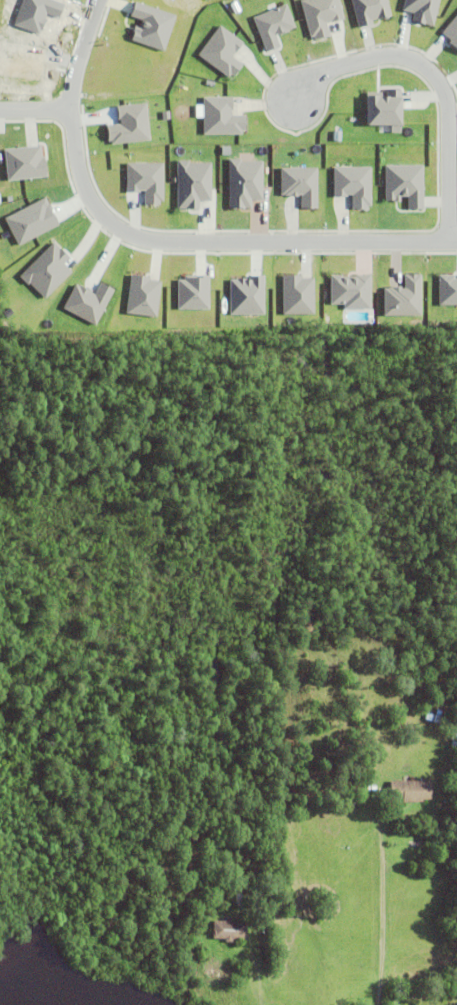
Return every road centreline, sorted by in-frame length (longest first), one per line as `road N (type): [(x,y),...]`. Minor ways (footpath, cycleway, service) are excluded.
road 1 (residential): [(456,242),(148,242),(120,232),(94,209),(78,170),(71,81),(94,0)]
road 2 (residential): [(293,102),(326,72),(374,58),(405,59),(429,72),(447,103),(448,242)]

